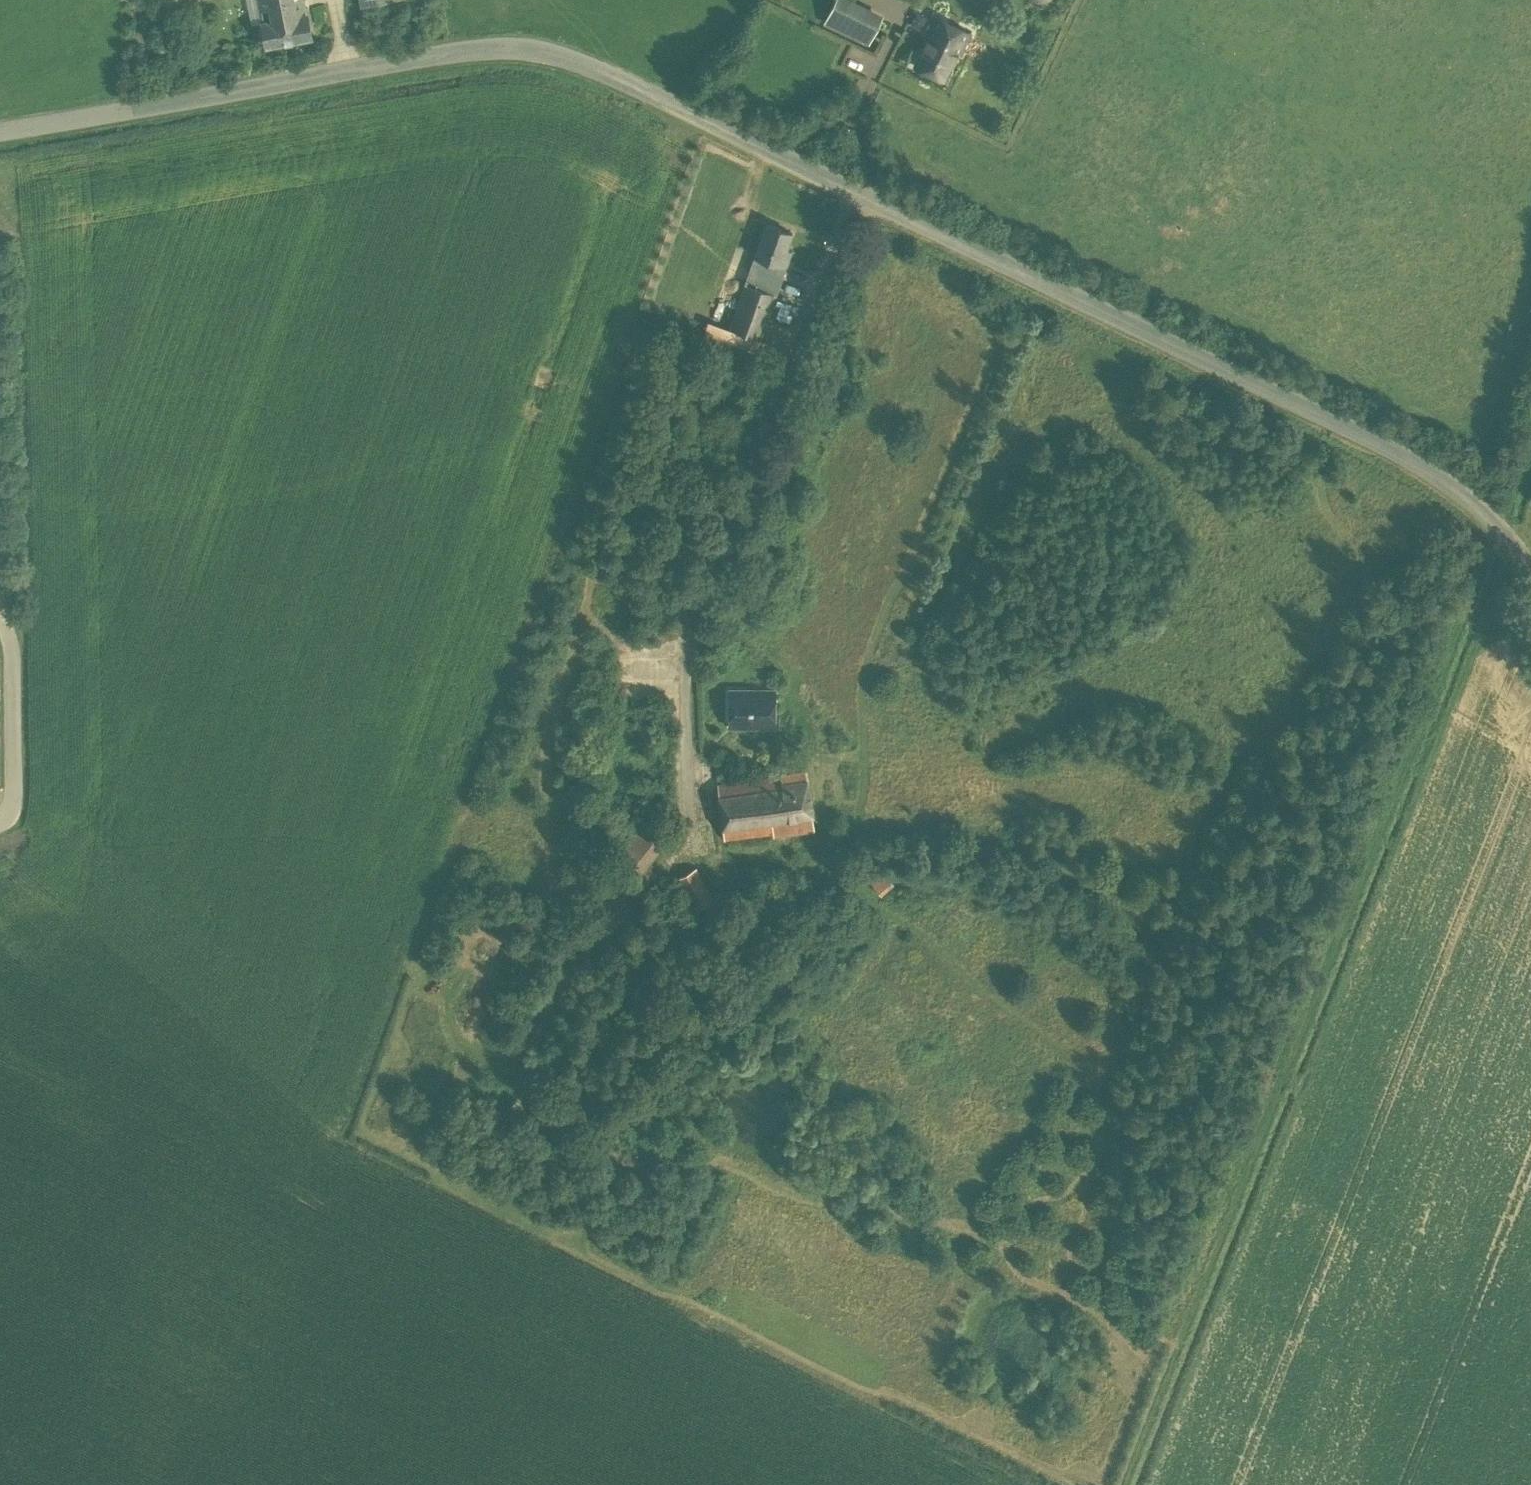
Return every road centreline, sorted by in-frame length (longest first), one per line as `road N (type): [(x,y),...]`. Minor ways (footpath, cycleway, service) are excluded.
road 1 (tertiary): [(0,134),(478,50),(555,53),(1444,481),(1488,515),(1530,570)]

